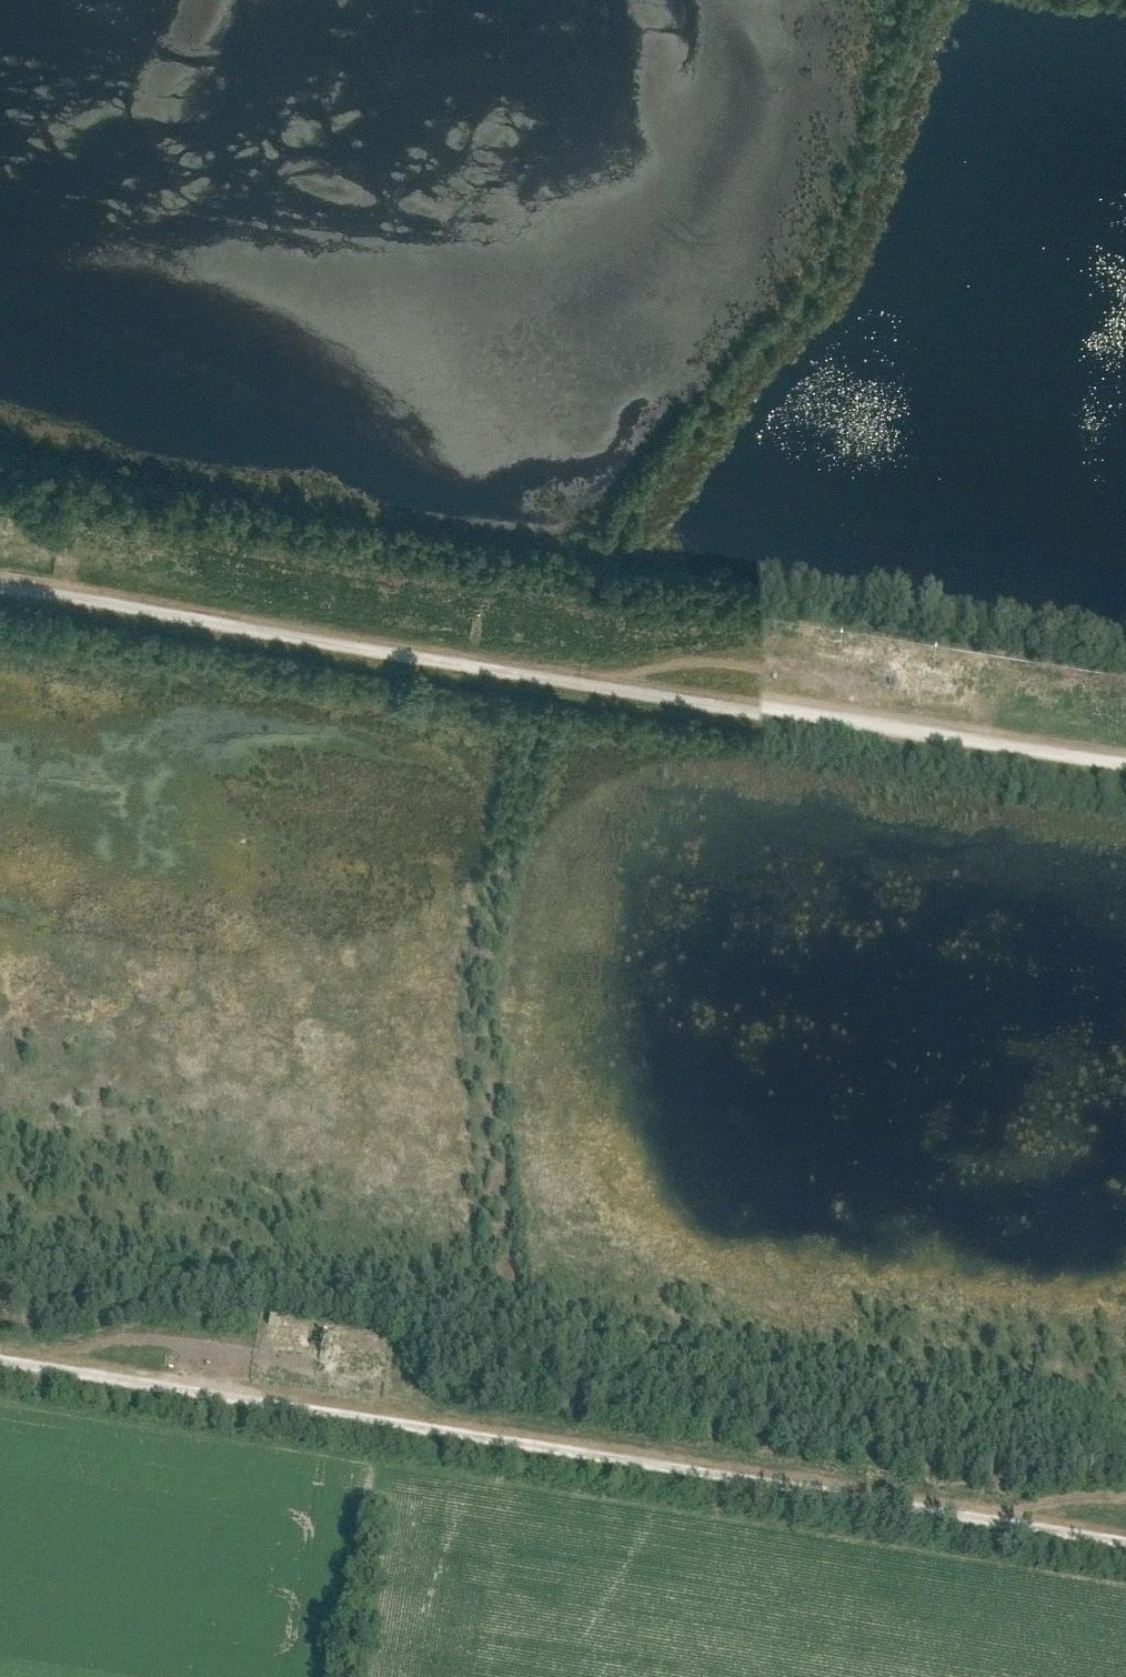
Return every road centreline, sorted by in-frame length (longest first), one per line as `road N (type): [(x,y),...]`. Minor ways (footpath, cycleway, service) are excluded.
road 1 (track): [(0,582),(1125,766)]
road 2 (track): [(1125,1538),(0,1356)]

